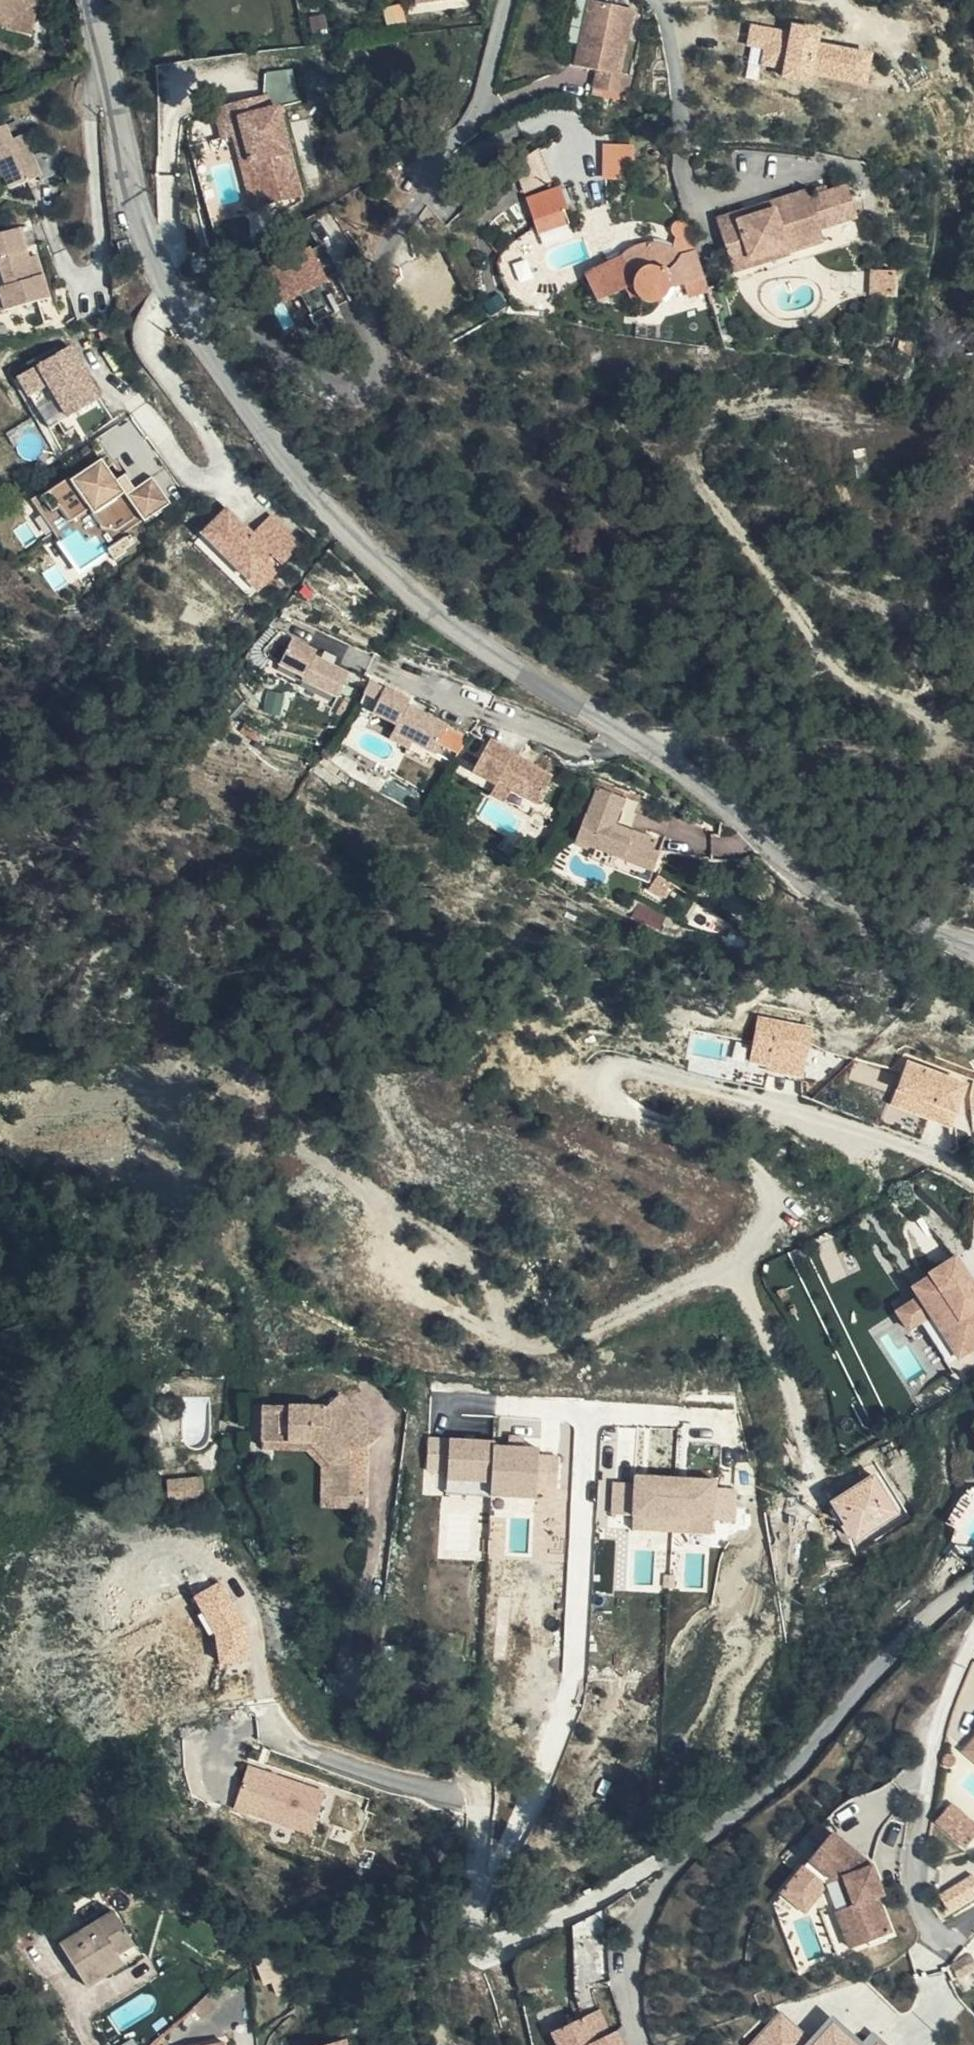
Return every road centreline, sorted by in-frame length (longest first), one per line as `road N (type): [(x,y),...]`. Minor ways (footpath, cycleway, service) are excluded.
road 1 (residential): [(181,313),(298,486),(429,612),(613,725),(803,878),(973,948)]
road 2 (track): [(396,1267),(416,1289),(490,1331),(535,1344),(570,1337),(724,1257),(762,1227),(765,1178),(752,1153),(608,1094),(602,1071),(615,1060)]
road 3 (residential): [(181,313),(225,321),(339,395),(363,399),(375,375),(372,276),(485,89),(509,0)]
road 4 (residential): [(87,0),(135,203),(181,313)]
road 5 (residential): [(656,0),(672,55),(677,153)]

